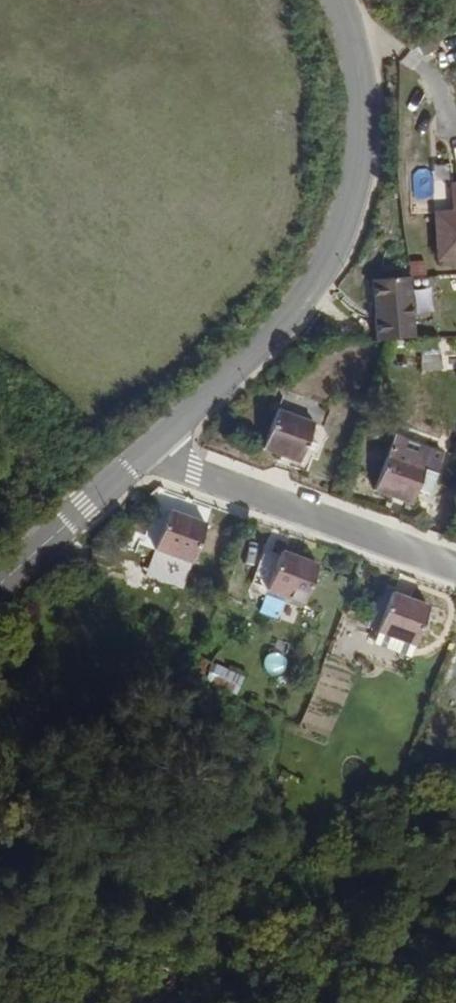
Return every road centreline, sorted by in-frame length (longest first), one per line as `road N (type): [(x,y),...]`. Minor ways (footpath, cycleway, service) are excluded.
road 1 (tertiary): [(146,451),(278,329),(316,286),(341,233),(363,139),(364,93),(340,0)]
road 2 (residential): [(146,451),(455,566)]
road 3 (tertiary): [(0,584),(146,451)]

